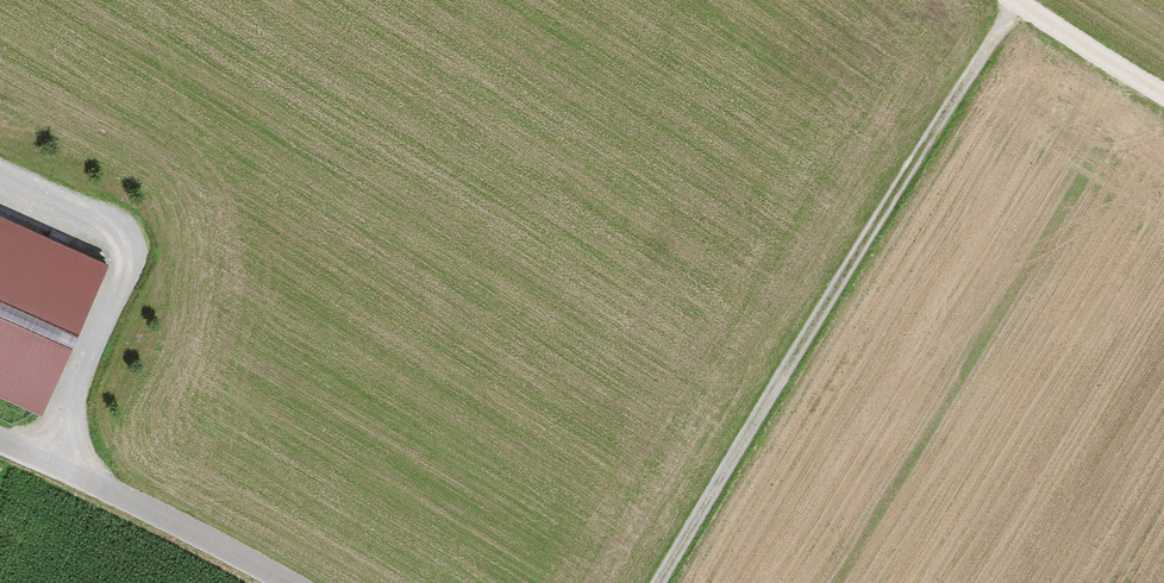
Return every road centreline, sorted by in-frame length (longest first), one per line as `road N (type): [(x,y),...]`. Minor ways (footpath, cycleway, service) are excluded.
road 1 (track): [(655,582),(1010,0)]
road 2 (track): [(47,460),(131,256),(127,236),(107,218),(0,161)]
road 3 (residential): [(0,443),(285,582)]
road 4 (track): [(1163,92),(1010,0)]

